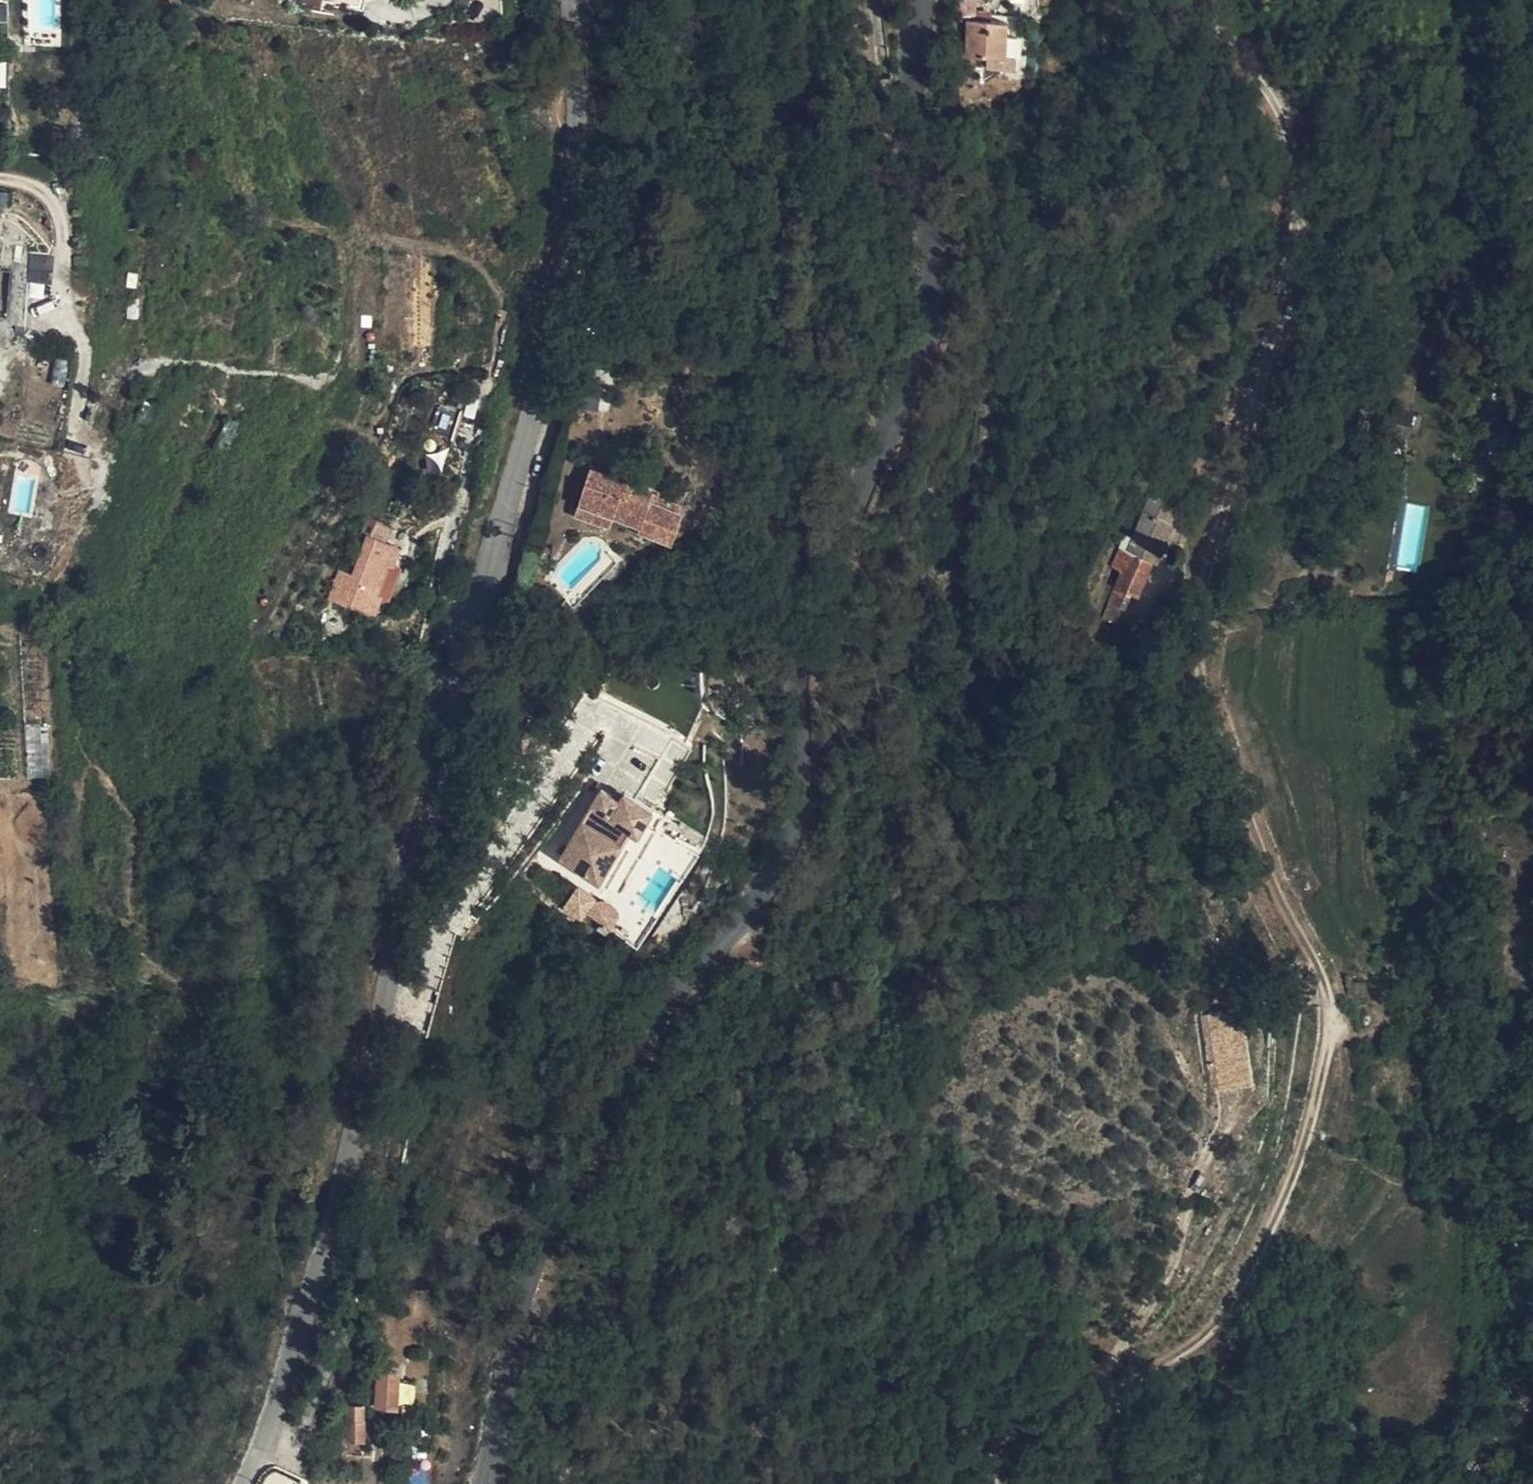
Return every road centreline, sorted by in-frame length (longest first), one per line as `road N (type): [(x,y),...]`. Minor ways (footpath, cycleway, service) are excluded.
road 1 (track): [(1226,0),(1278,116),(1298,193),(1271,348),(1211,558),(1204,636),(1219,717),(1334,1012),(1264,1250),(1218,1326),(1097,1399),(1040,1413),(1009,1431),(994,1483)]
road 2 (unclassified): [(924,0),(908,164),(925,252),(919,322),(852,506),(798,603),(787,658),(794,803),(769,870),(717,941),(633,1021),(570,1131),(533,1220),(481,1483)]
road 3 (residential): [(242,1483),(293,1353),(350,1155),(441,748),(559,314),(570,228),(572,0)]

